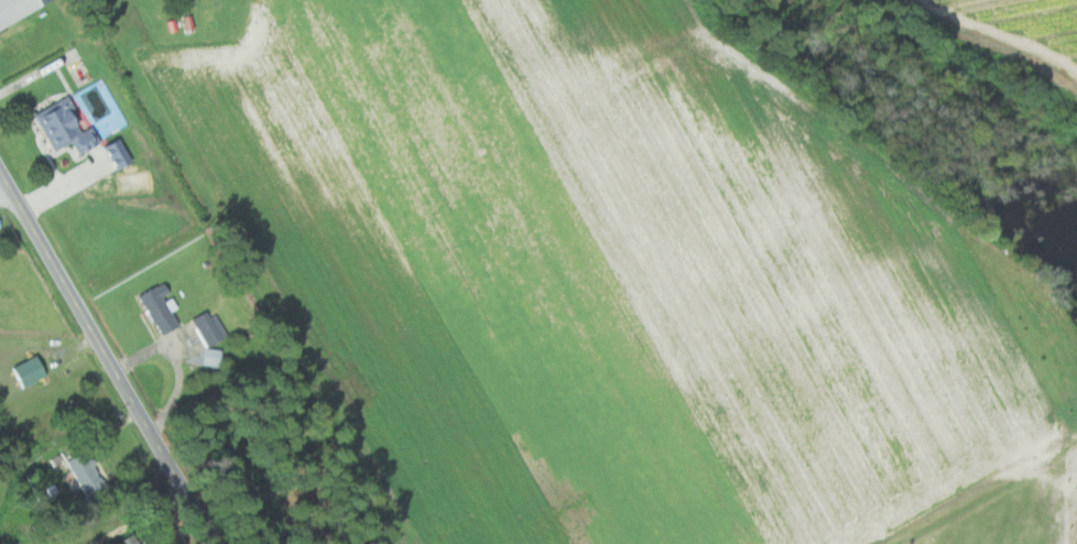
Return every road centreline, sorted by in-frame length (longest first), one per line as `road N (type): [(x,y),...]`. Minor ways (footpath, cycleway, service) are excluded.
road 1 (tertiary): [(213,543),(0,173)]

